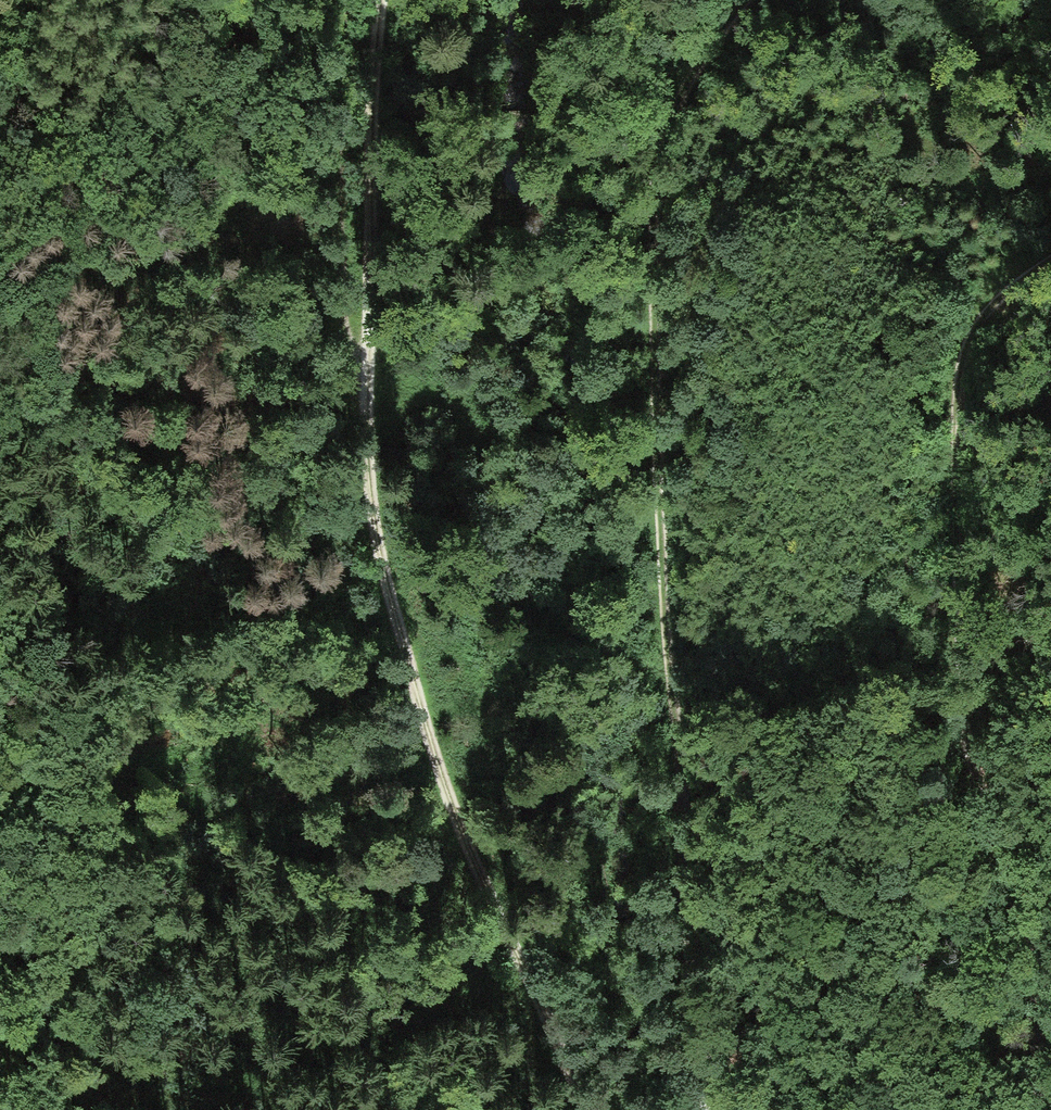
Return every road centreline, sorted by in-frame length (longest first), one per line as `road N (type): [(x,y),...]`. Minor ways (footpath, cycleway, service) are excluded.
road 1 (track): [(381,0),(363,387),(376,540),(458,830),(586,1109)]
road 2 (track): [(709,1109),(713,1058),(679,934),(651,189),(660,134),(683,72),(739,0)]
road 3 (track): [(1050,256),(987,298),(967,334),(957,387),(960,704),(967,760),(1033,984),(1039,1109)]
road 4 (track): [(0,654),(107,1109)]
road 5 (track): [(346,0),(346,317),(363,387)]

